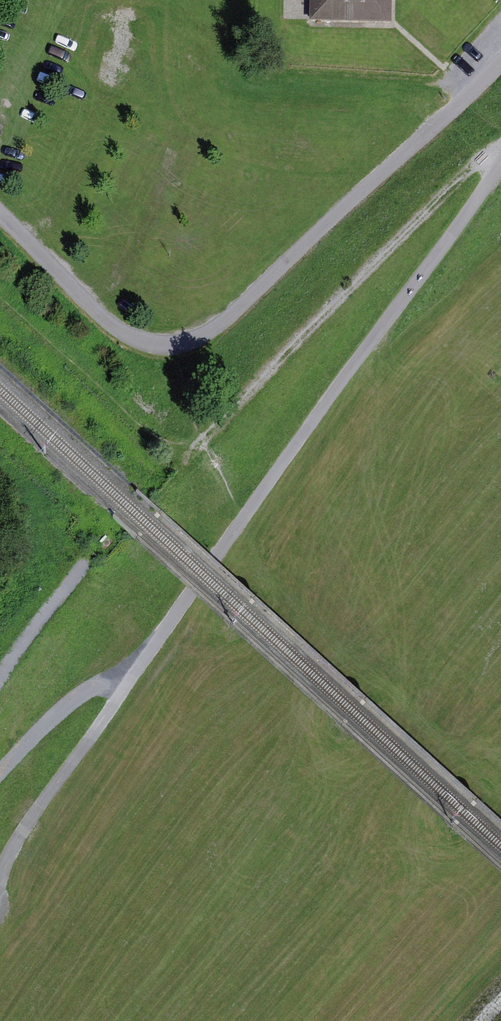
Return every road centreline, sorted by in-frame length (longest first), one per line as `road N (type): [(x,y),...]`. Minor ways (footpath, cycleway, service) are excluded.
road 1 (track): [(500,161),(19,839),(0,883)]
road 2 (track): [(500,151),(480,162),(191,452)]
road 3 (track): [(136,670),(87,689),(0,775)]
road 4 (track): [(0,681),(84,563)]

